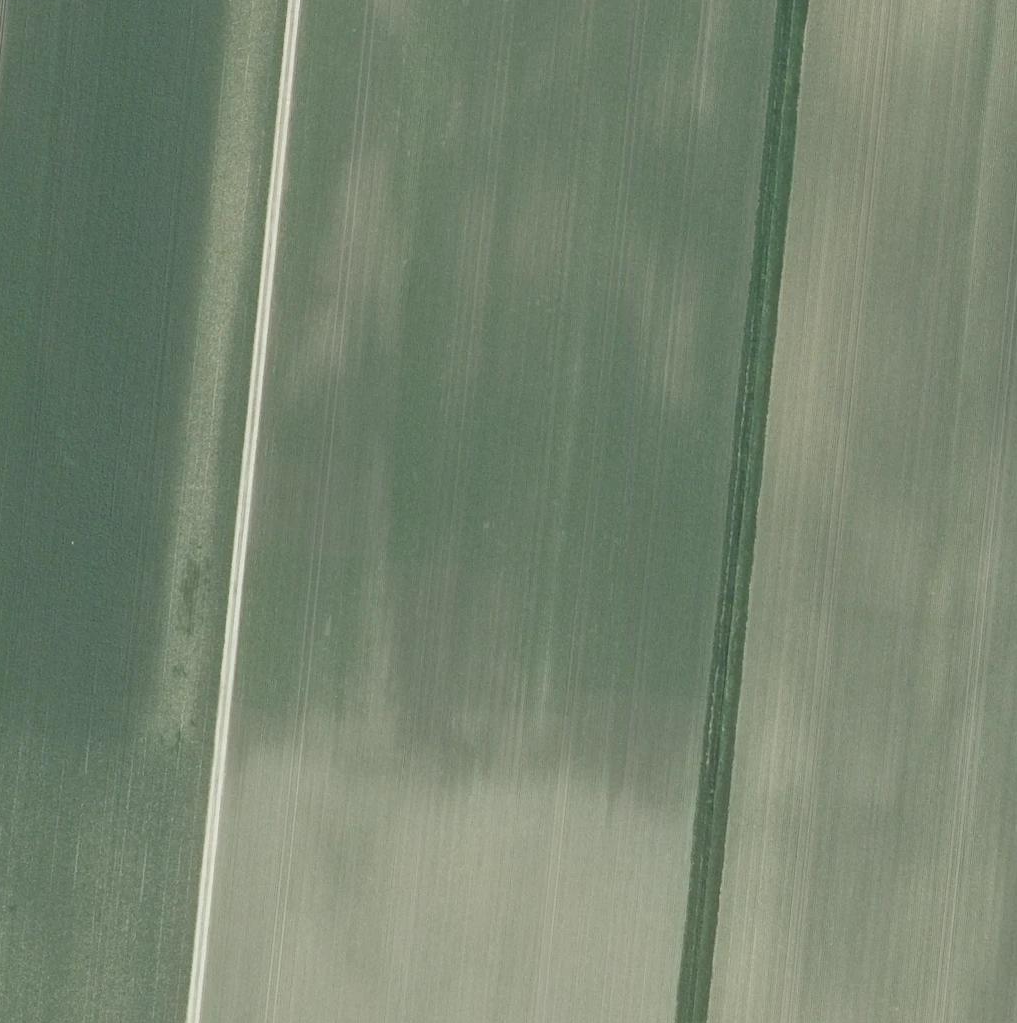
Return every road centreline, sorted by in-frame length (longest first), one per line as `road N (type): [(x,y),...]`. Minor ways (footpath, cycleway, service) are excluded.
road 1 (track): [(193,1022),(296,0)]

